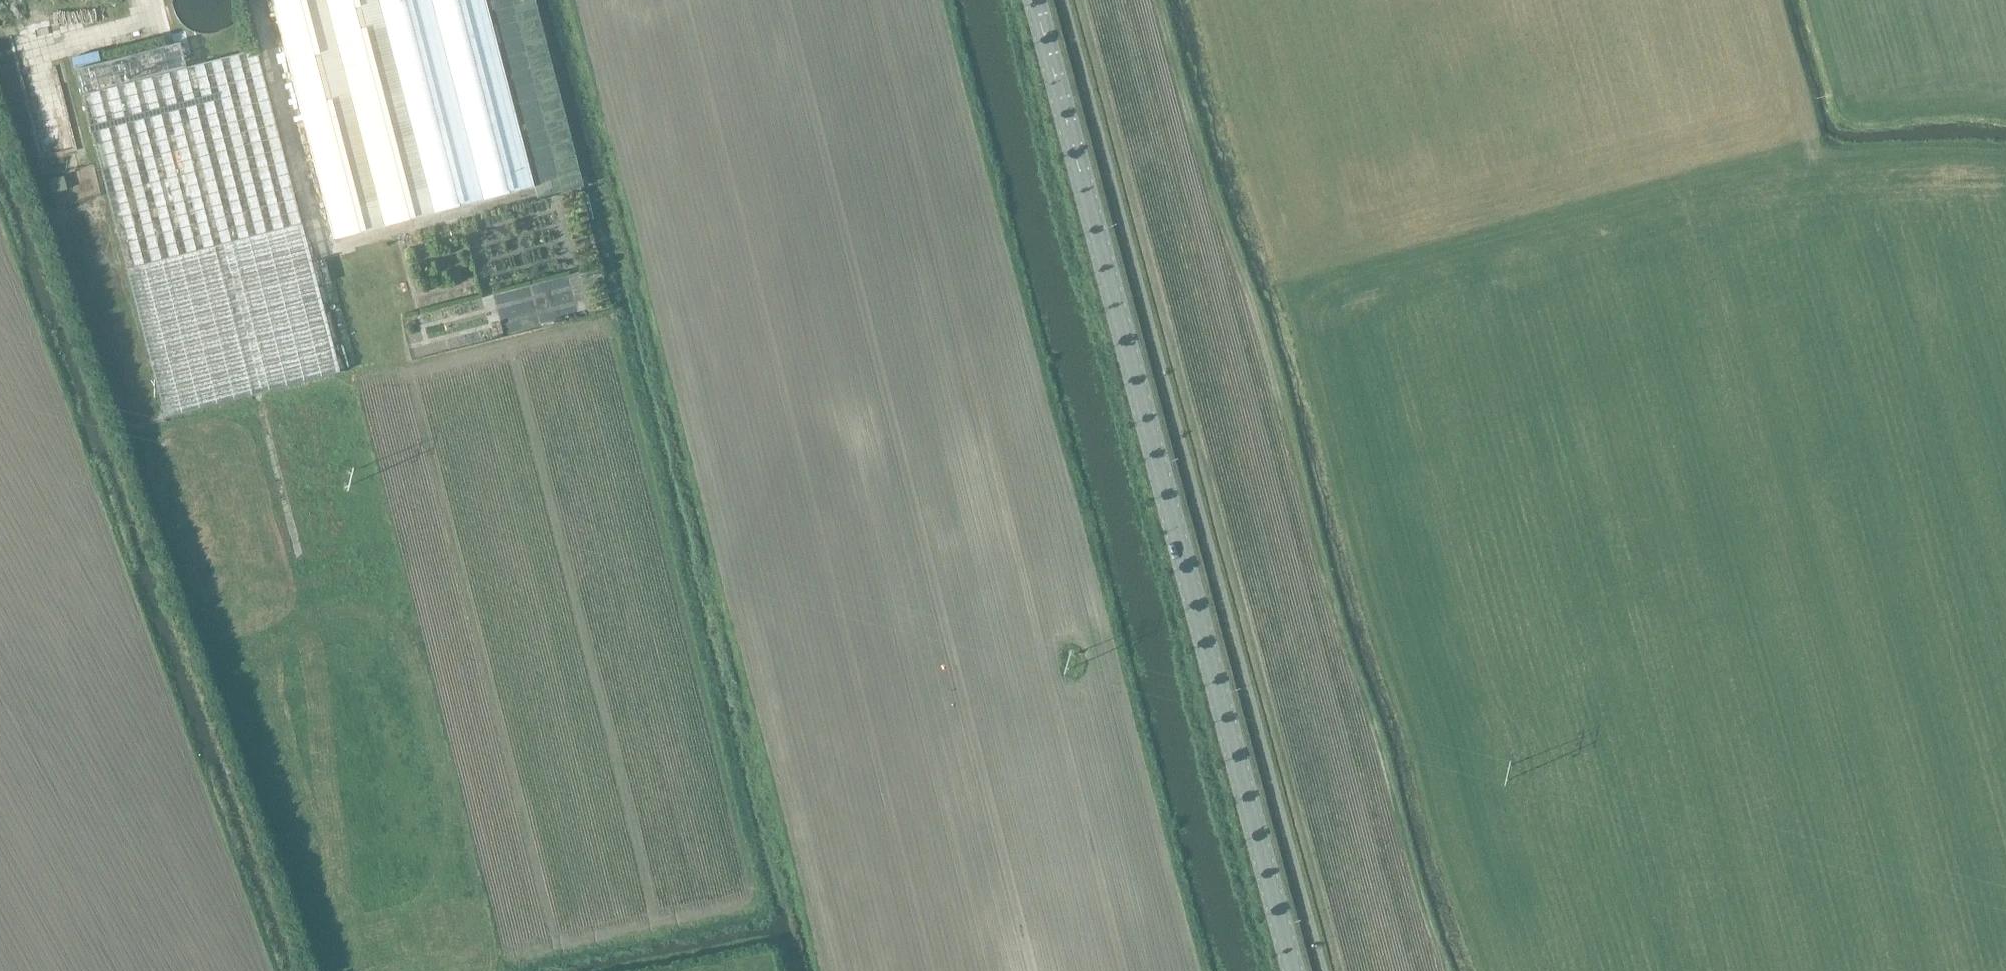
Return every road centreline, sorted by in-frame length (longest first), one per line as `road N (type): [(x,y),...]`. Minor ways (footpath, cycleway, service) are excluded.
road 1 (tertiary): [(1297,970),(1038,0)]

